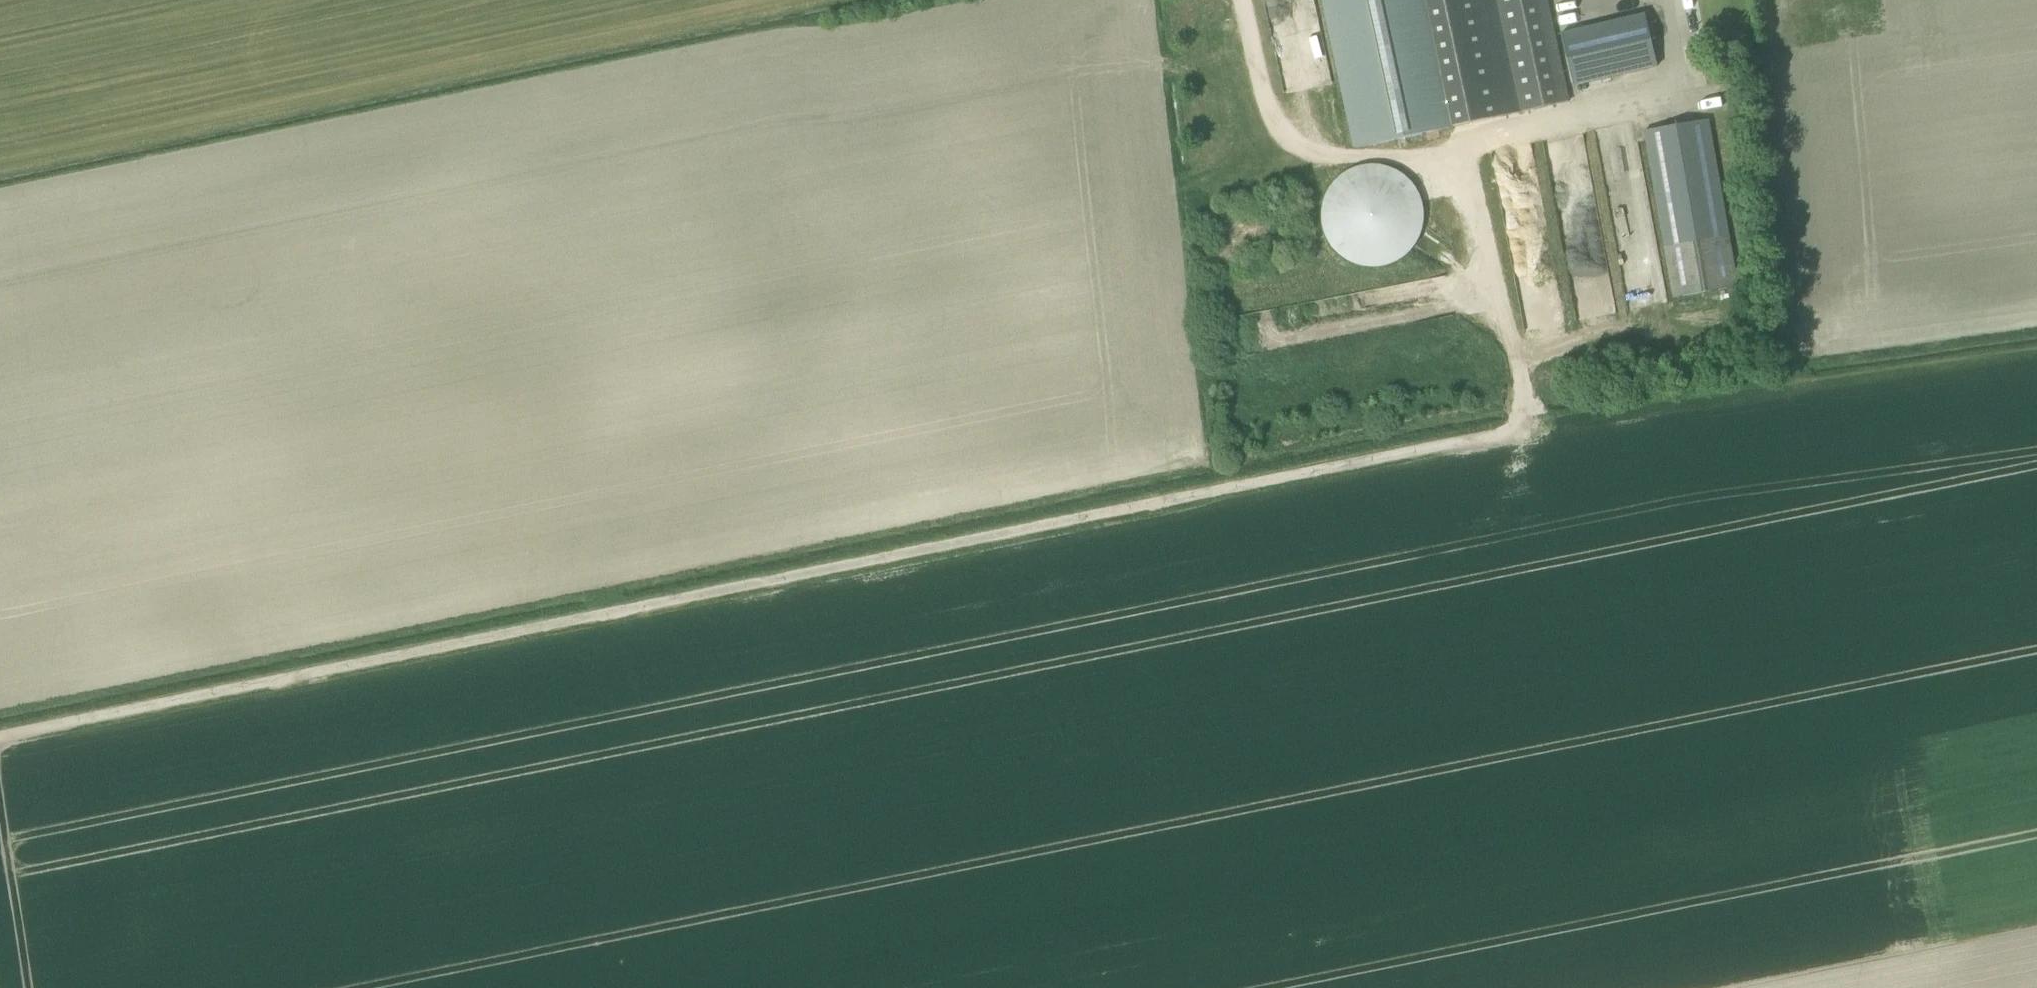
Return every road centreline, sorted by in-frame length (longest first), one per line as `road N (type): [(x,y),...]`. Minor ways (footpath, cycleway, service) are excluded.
road 1 (track): [(0,739),(1522,432),(1531,421),(1458,150)]

